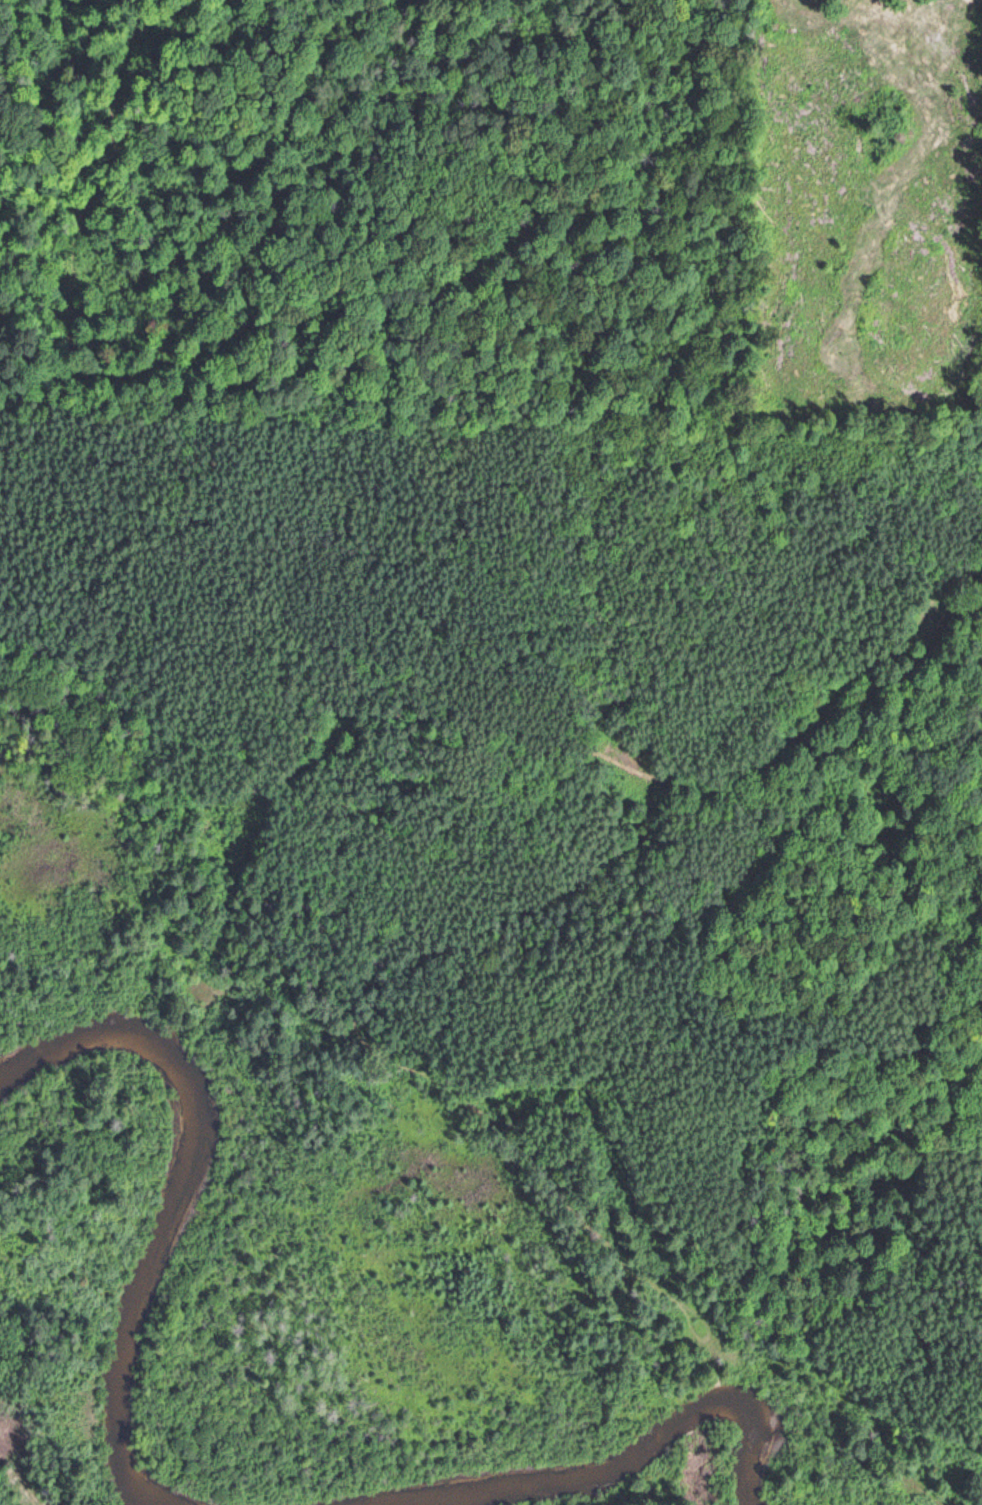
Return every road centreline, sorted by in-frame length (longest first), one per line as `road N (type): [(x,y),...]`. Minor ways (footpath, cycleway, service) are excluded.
road 1 (track): [(981,574),(932,644),(892,679),(568,890),(367,979),(335,1021),(341,1046),(423,1085),(503,1140),(588,1244)]

